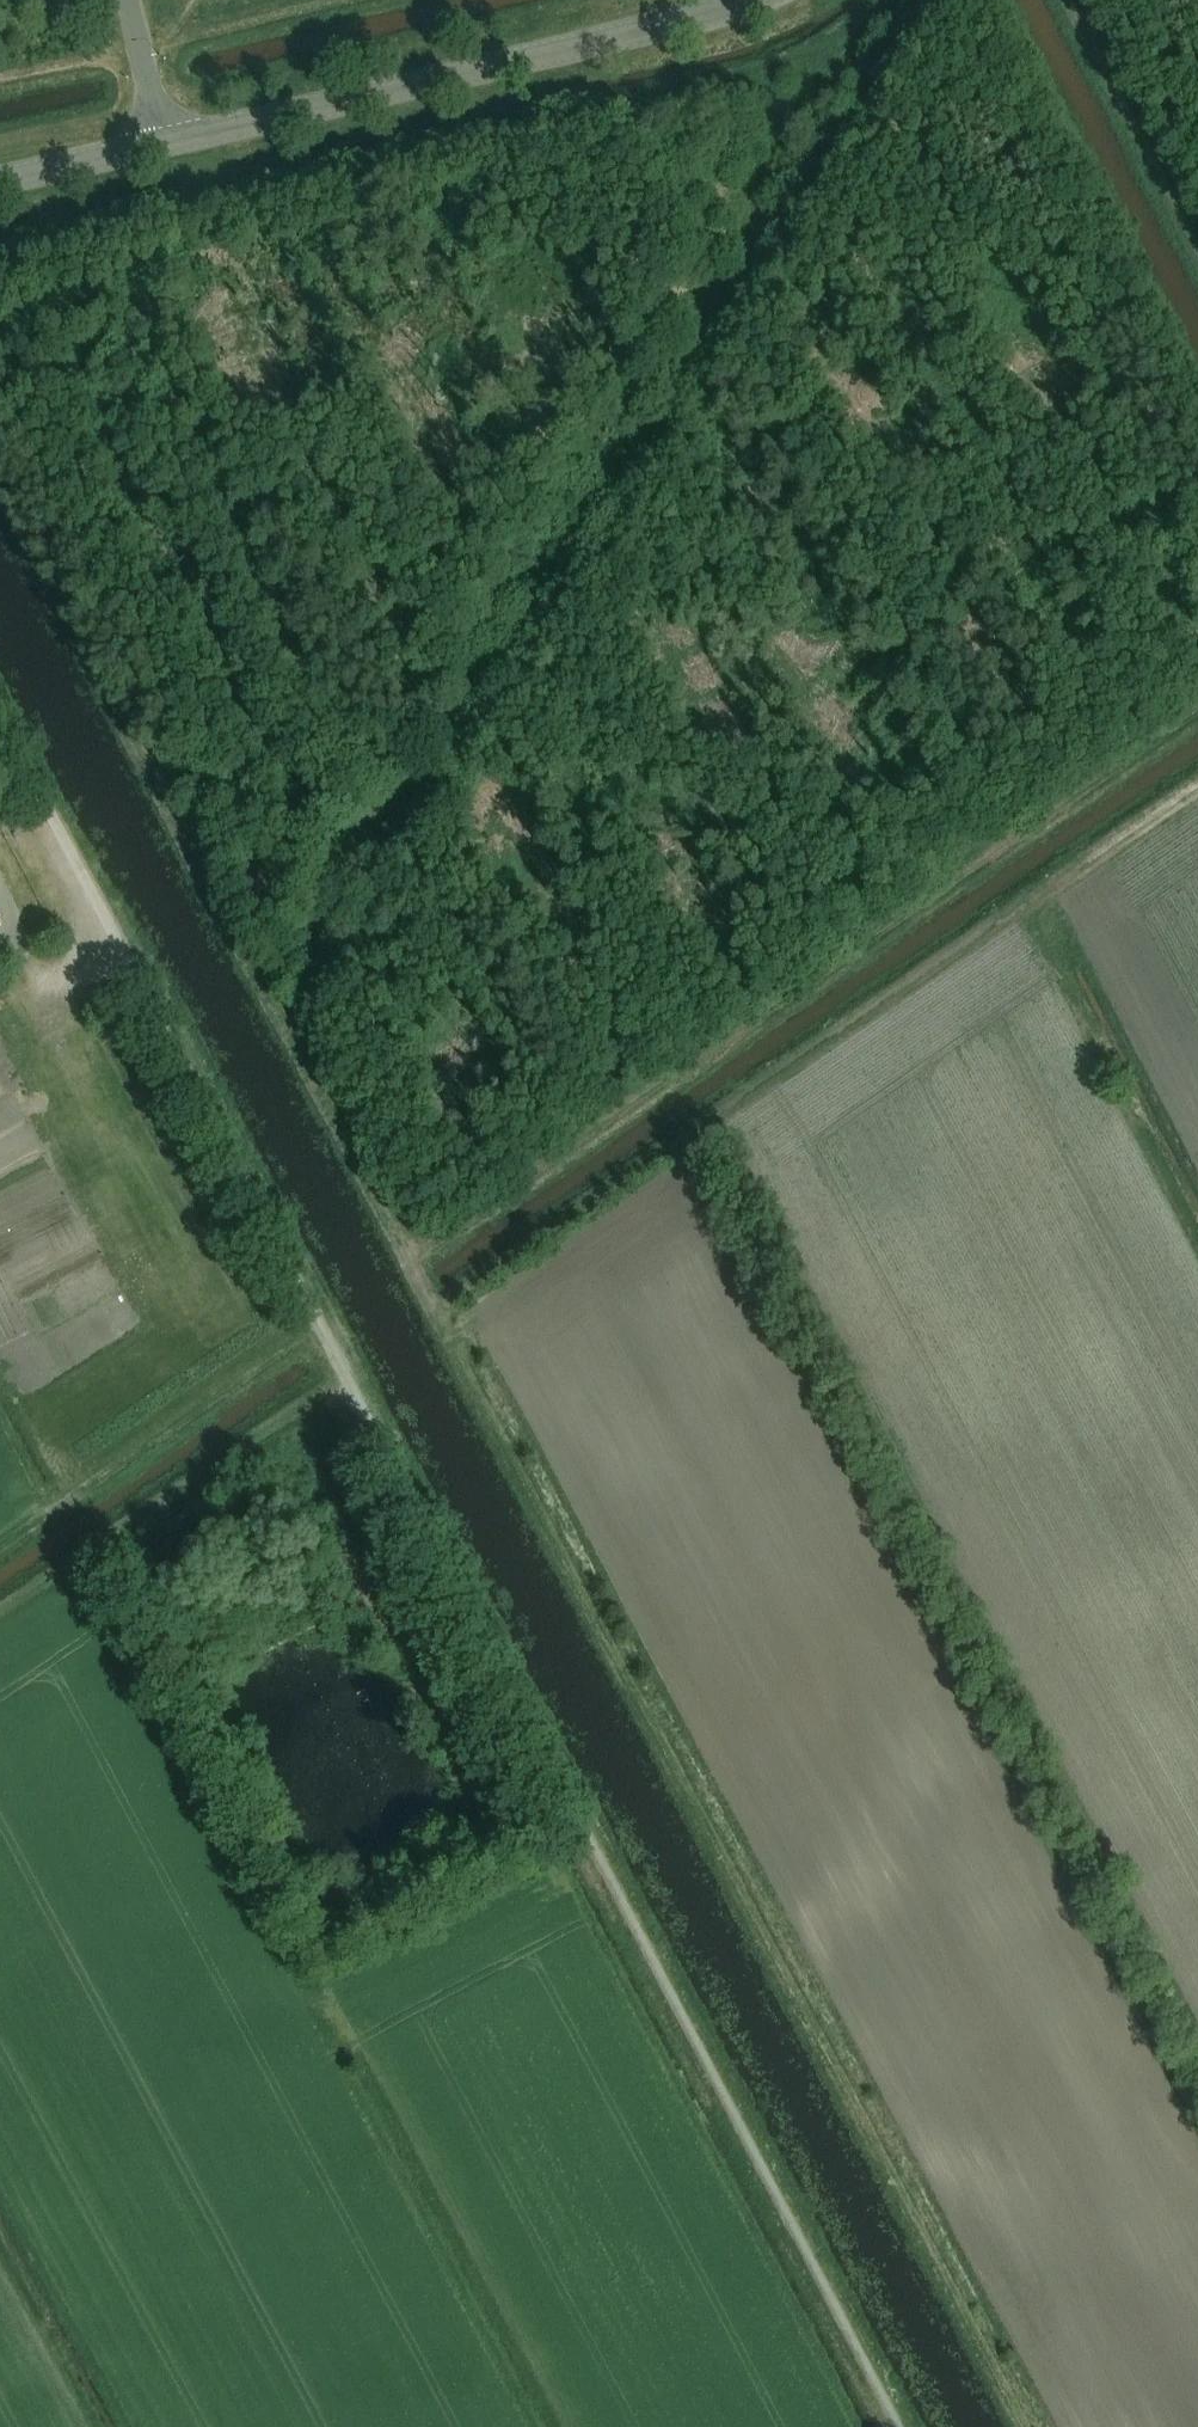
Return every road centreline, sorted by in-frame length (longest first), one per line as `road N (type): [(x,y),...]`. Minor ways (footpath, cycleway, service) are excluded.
road 1 (tertiary): [(172,145),(766,0)]
road 2 (unclassified): [(146,992),(0,717)]
road 3 (tertiary): [(0,185),(172,145)]
road 4 (residential): [(172,145),(127,0)]

